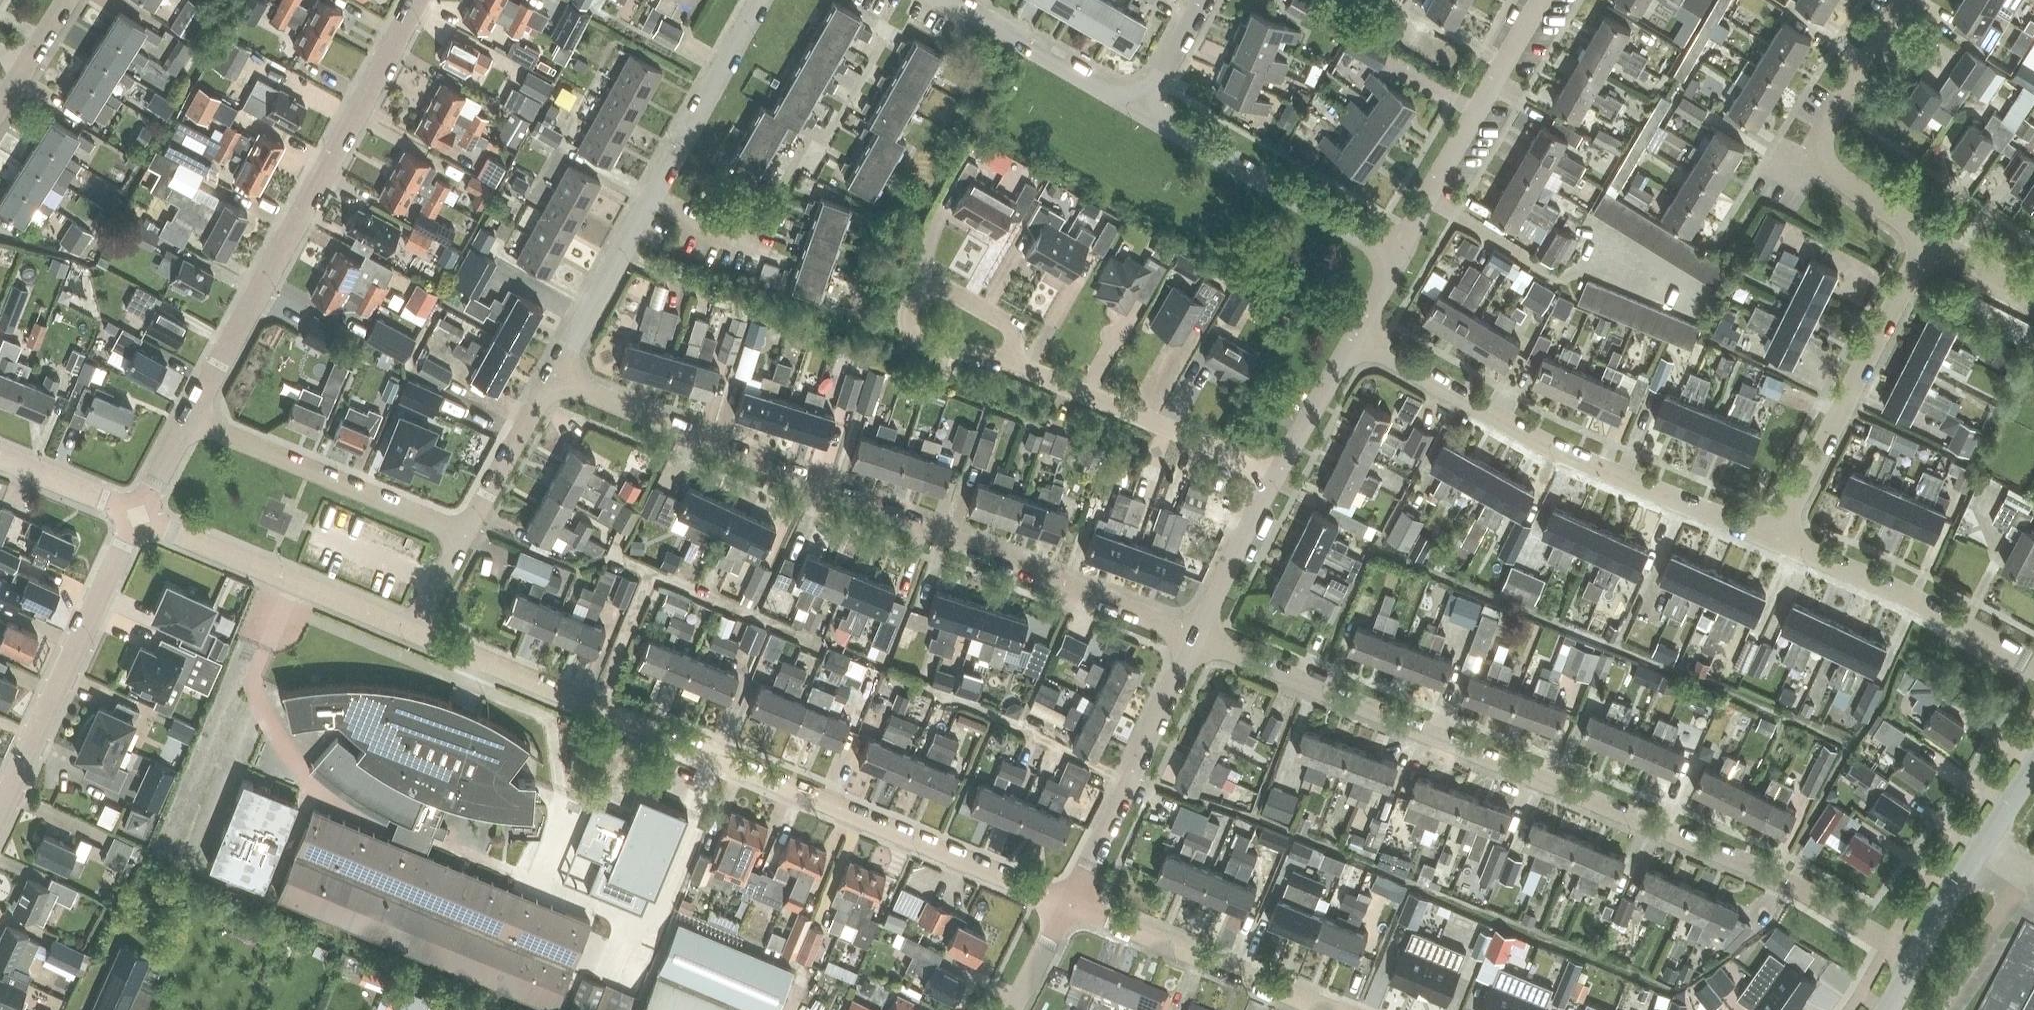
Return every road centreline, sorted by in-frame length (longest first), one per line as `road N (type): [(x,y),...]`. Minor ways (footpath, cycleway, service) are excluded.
road 1 (residential): [(1913,961),(1767,874),(1197,638)]
road 2 (residential): [(1066,906),(413,634)]
road 3 (residential): [(1197,638),(548,375)]
road 4 (residential): [(187,420),(418,0)]
road 5 (residential): [(1776,543),(1538,443),(1355,338)]
road 6 (residential): [(758,0),(548,375)]
road 7 (residential): [(1776,543),(1926,243)]
road 8 (residential): [(0,817),(138,518)]
road 9 (residential): [(1926,243),(1828,170),(1822,154),(1827,121),(1903,0)]
road 10 (residential): [(1399,260),(1141,108)]
road 11 (residential): [(413,634),(138,518)]
road 12 (residential): [(1066,906),(1197,638)]
road 13 (residential): [(461,534),(187,420)]
road 14 (residential): [(1399,260),(1538,0)]
road 15 (residential): [(1273,478),(1010,362)]
road 16 (residential): [(2033,668),(1909,601),(1776,543)]
road 17 (residential): [(1318,1009),(1066,906)]
road 18 (tertiary): [(1913,961),(2033,768)]
road 19 (residential): [(1141,108),(949,0)]
road 20 (residential): [(1010,362),(1013,330),(949,290),(933,287),(910,302),(912,333),(926,348)]
road 21 (residential): [(461,534),(548,375)]
road 22 (residential): [(1197,638),(1273,478)]
road 23 (residential): [(1273,478),(1355,338)]
road 24 (residential): [(138,518),(0,463)]
road 25 (residential): [(68,0),(0,108)]
road 26 (residential): [(1141,108),(1204,0)]

